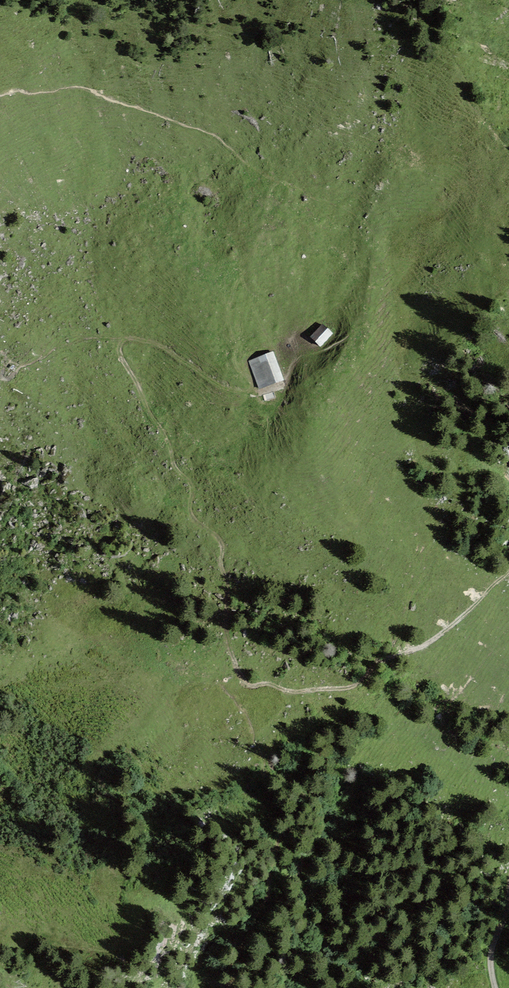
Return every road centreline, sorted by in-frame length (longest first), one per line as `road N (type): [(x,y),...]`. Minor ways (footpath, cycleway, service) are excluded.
road 1 (track): [(228,639),(253,686),(355,686),(420,650),(508,575)]
road 2 (track): [(120,343),(129,336),(148,340),(233,392),(284,385)]
road 3 (track): [(184,475),(192,484),(192,508),(223,547),(228,639)]
road 4 (track): [(184,475),(120,343)]

